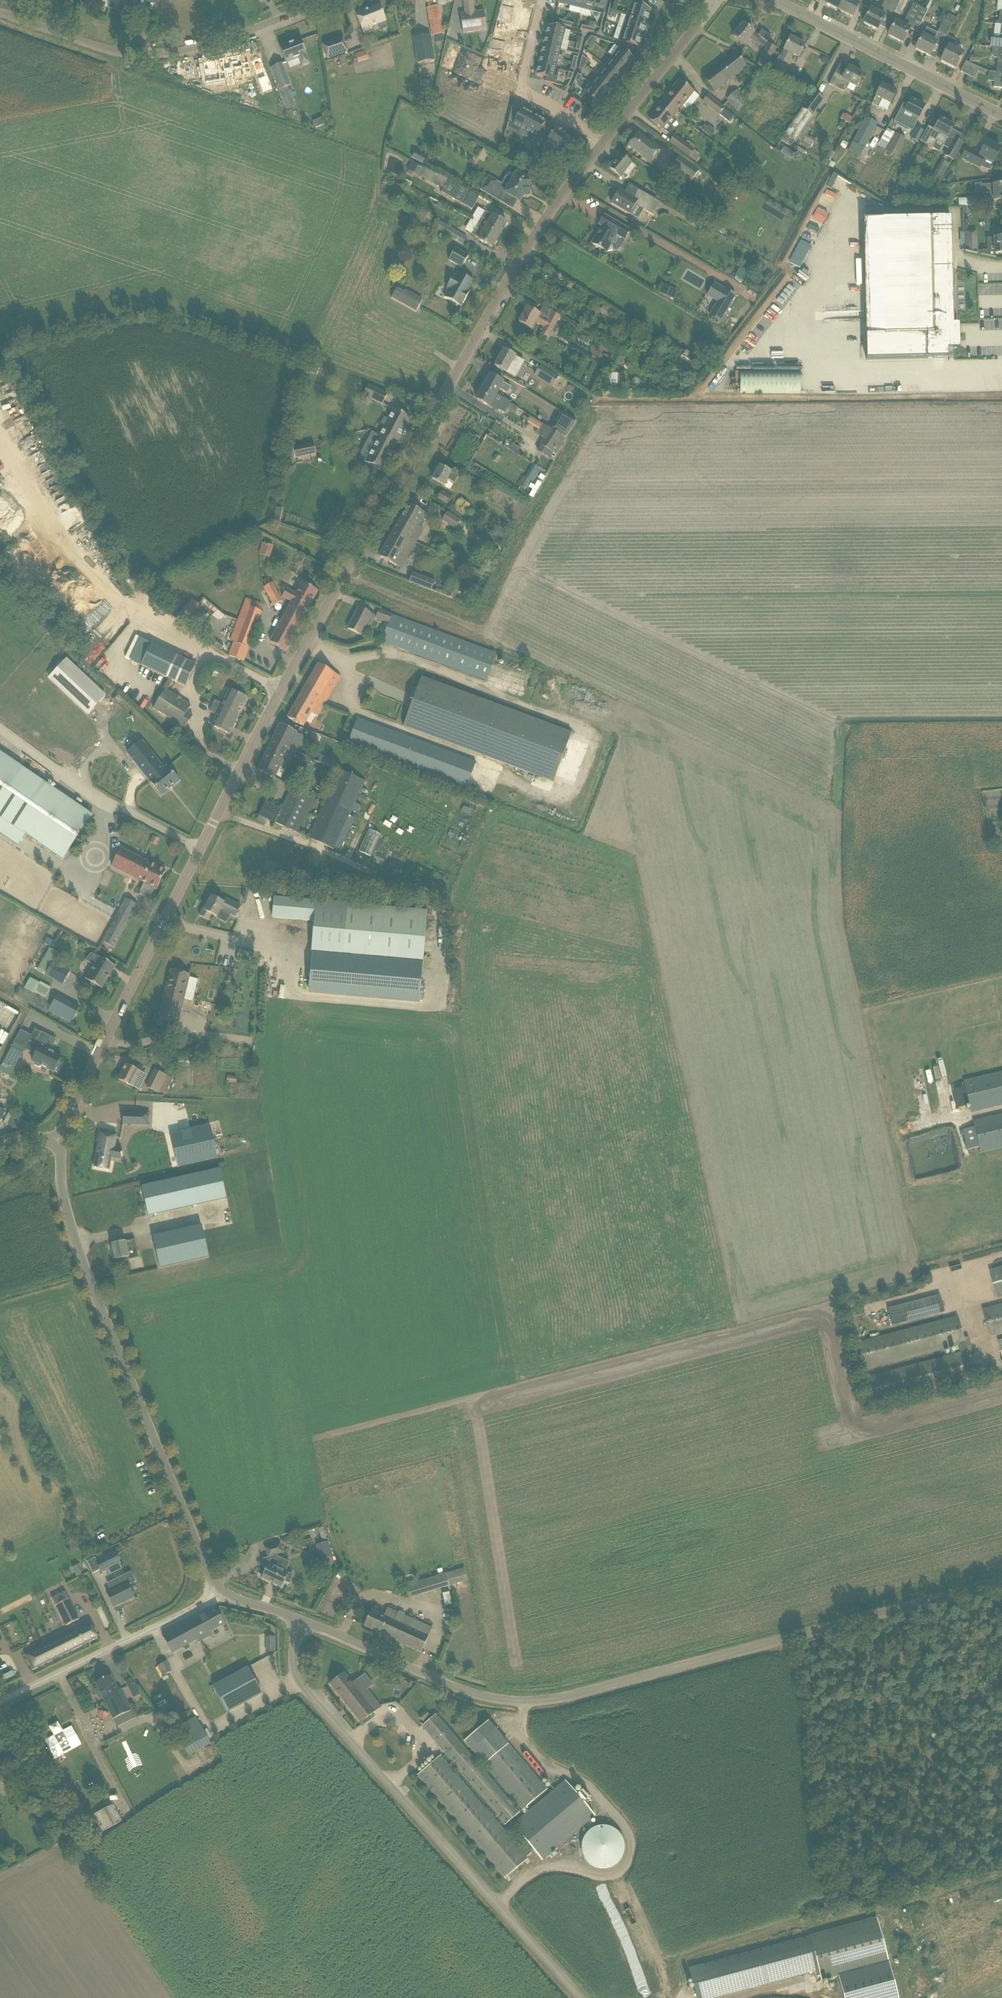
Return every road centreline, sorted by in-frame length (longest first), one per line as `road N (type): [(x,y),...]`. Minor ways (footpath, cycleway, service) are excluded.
road 1 (residential): [(95,1060),(230,781),(368,527),(484,324),(599,146)]
road 2 (unclassified): [(1001,1585),(528,1705),(456,1692),(302,1624)]
road 3 (unclassified): [(215,1593),(71,1231),(60,1138)]
road 4 (unclassified): [(577,1997),(308,1696),(291,1657),(302,1624)]
road 5 (residential): [(343,0),(201,58),(158,65),(102,56),(0,19)]
road 6 (residential): [(1001,115),(775,0)]
road 7 (unclassified): [(0,1705),(215,1593)]
road 8 (residential): [(599,146),(719,0)]

